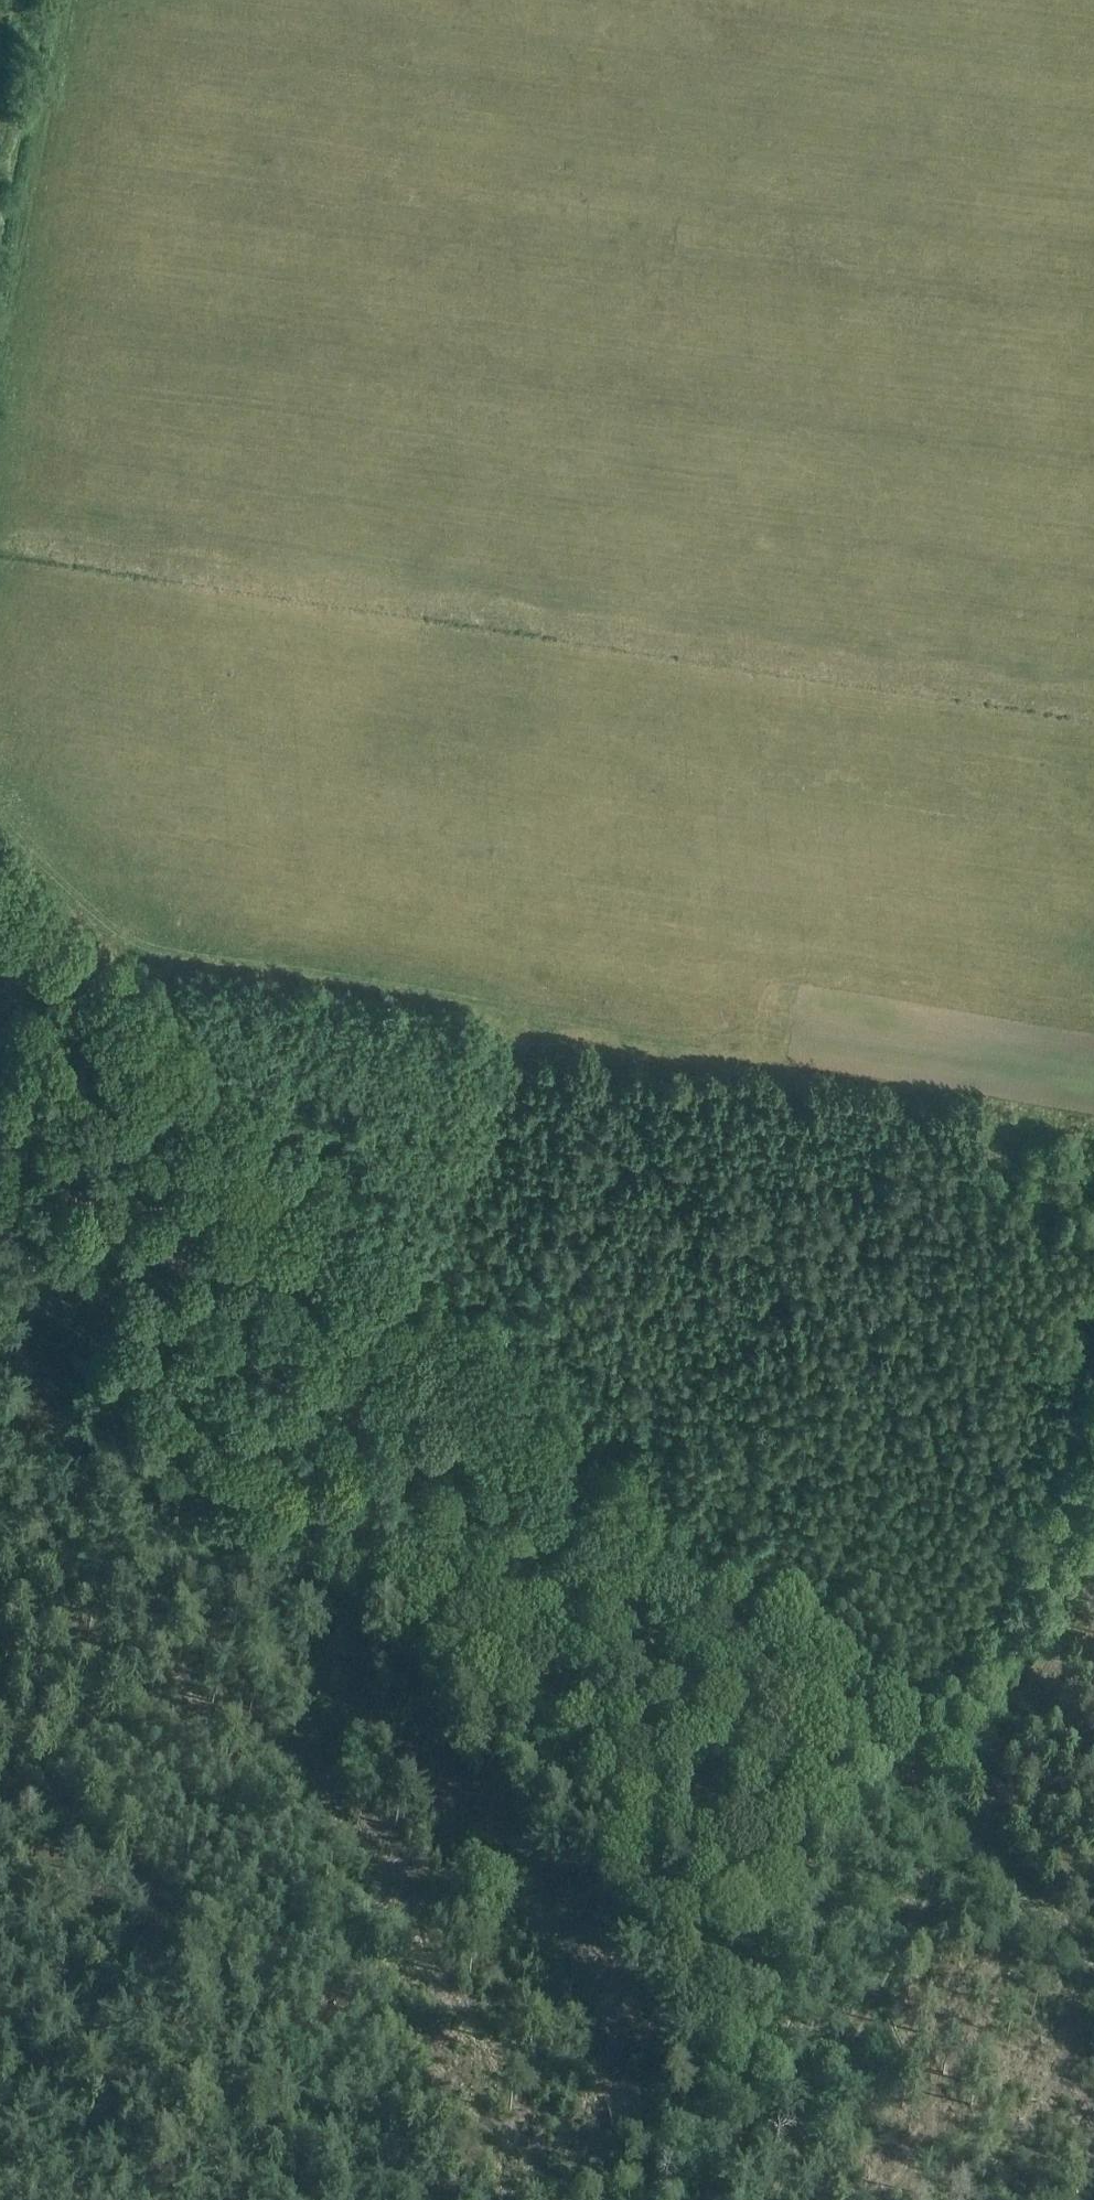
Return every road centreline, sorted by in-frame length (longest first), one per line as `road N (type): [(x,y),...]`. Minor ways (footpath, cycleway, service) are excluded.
road 1 (track): [(101,1009),(959,1840)]
road 2 (track): [(775,2199),(959,1840)]
road 3 (track): [(959,1840),(1093,1972)]

